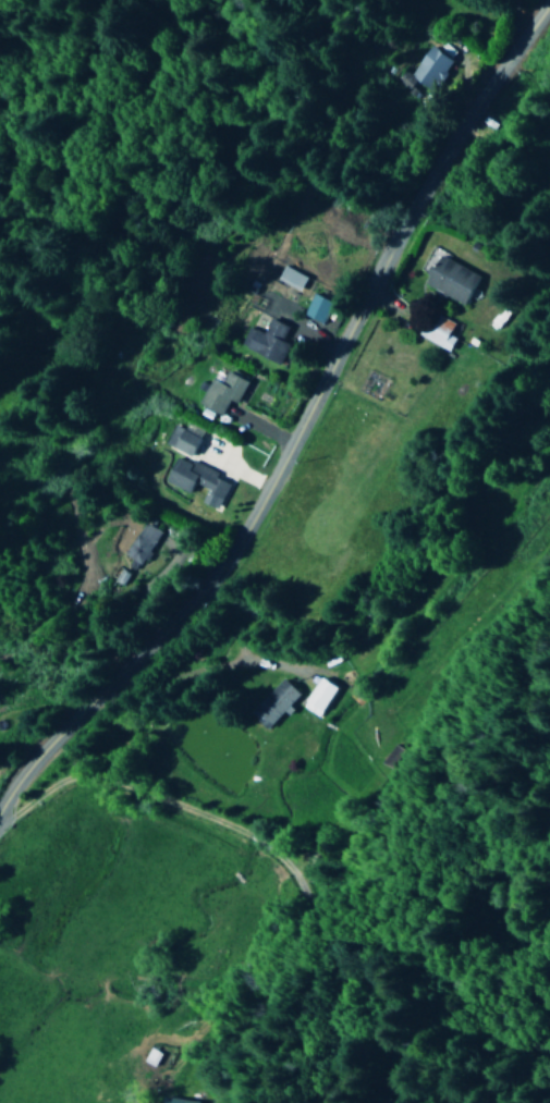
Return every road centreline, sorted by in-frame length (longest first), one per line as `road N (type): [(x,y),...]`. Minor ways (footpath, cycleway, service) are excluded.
road 1 (residential): [(94,695),(224,561),(439,162),(549,1)]
road 2 (residential): [(0,801),(40,744),(94,695)]

